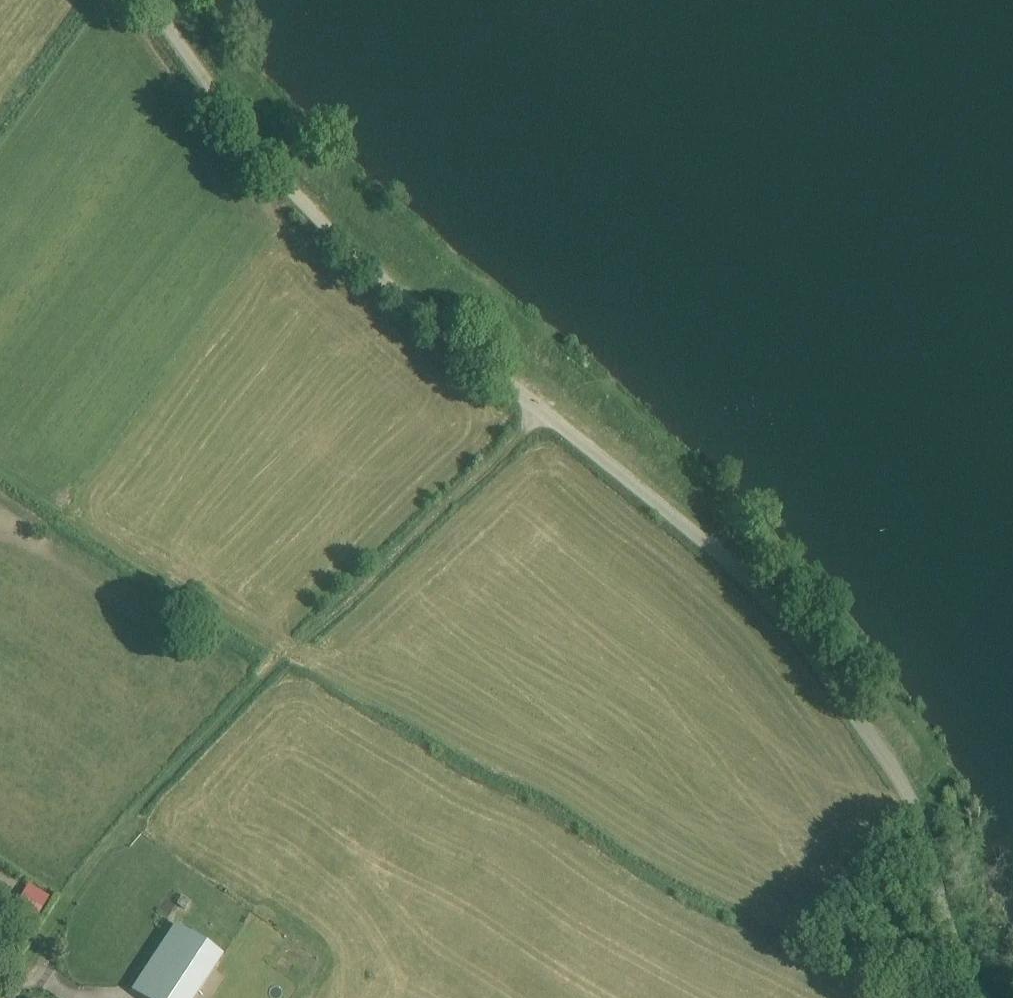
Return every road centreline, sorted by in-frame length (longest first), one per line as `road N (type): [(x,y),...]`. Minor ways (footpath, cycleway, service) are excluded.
road 1 (unclassified): [(985,997),(955,949),(930,849),(898,775),(778,613),(700,538),(538,412),(321,221),(270,165),(149,0)]
road 2 (track): [(8,997),(128,814),(538,412)]

